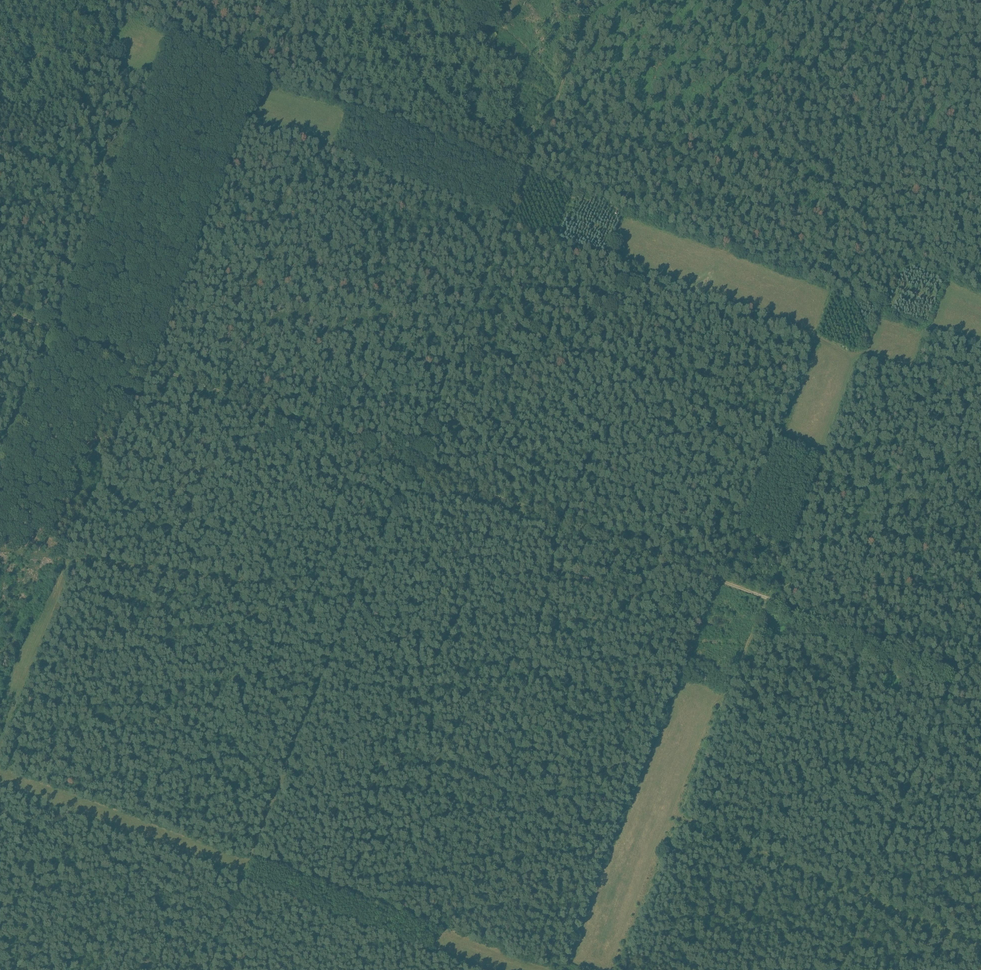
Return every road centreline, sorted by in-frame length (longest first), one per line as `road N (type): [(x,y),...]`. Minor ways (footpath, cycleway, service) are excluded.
road 1 (track): [(980,51),(764,598)]
road 2 (track): [(410,465),(593,0)]
road 3 (track): [(255,852),(410,465)]
road 4 (track): [(410,465),(51,331)]
road 5 (track): [(764,598),(410,465)]
road 6 (track): [(51,331),(185,0)]
road 7 (track): [(955,671),(842,969)]
road 8 (track): [(861,632),(976,340)]
road 9 (track): [(955,671),(764,598)]

